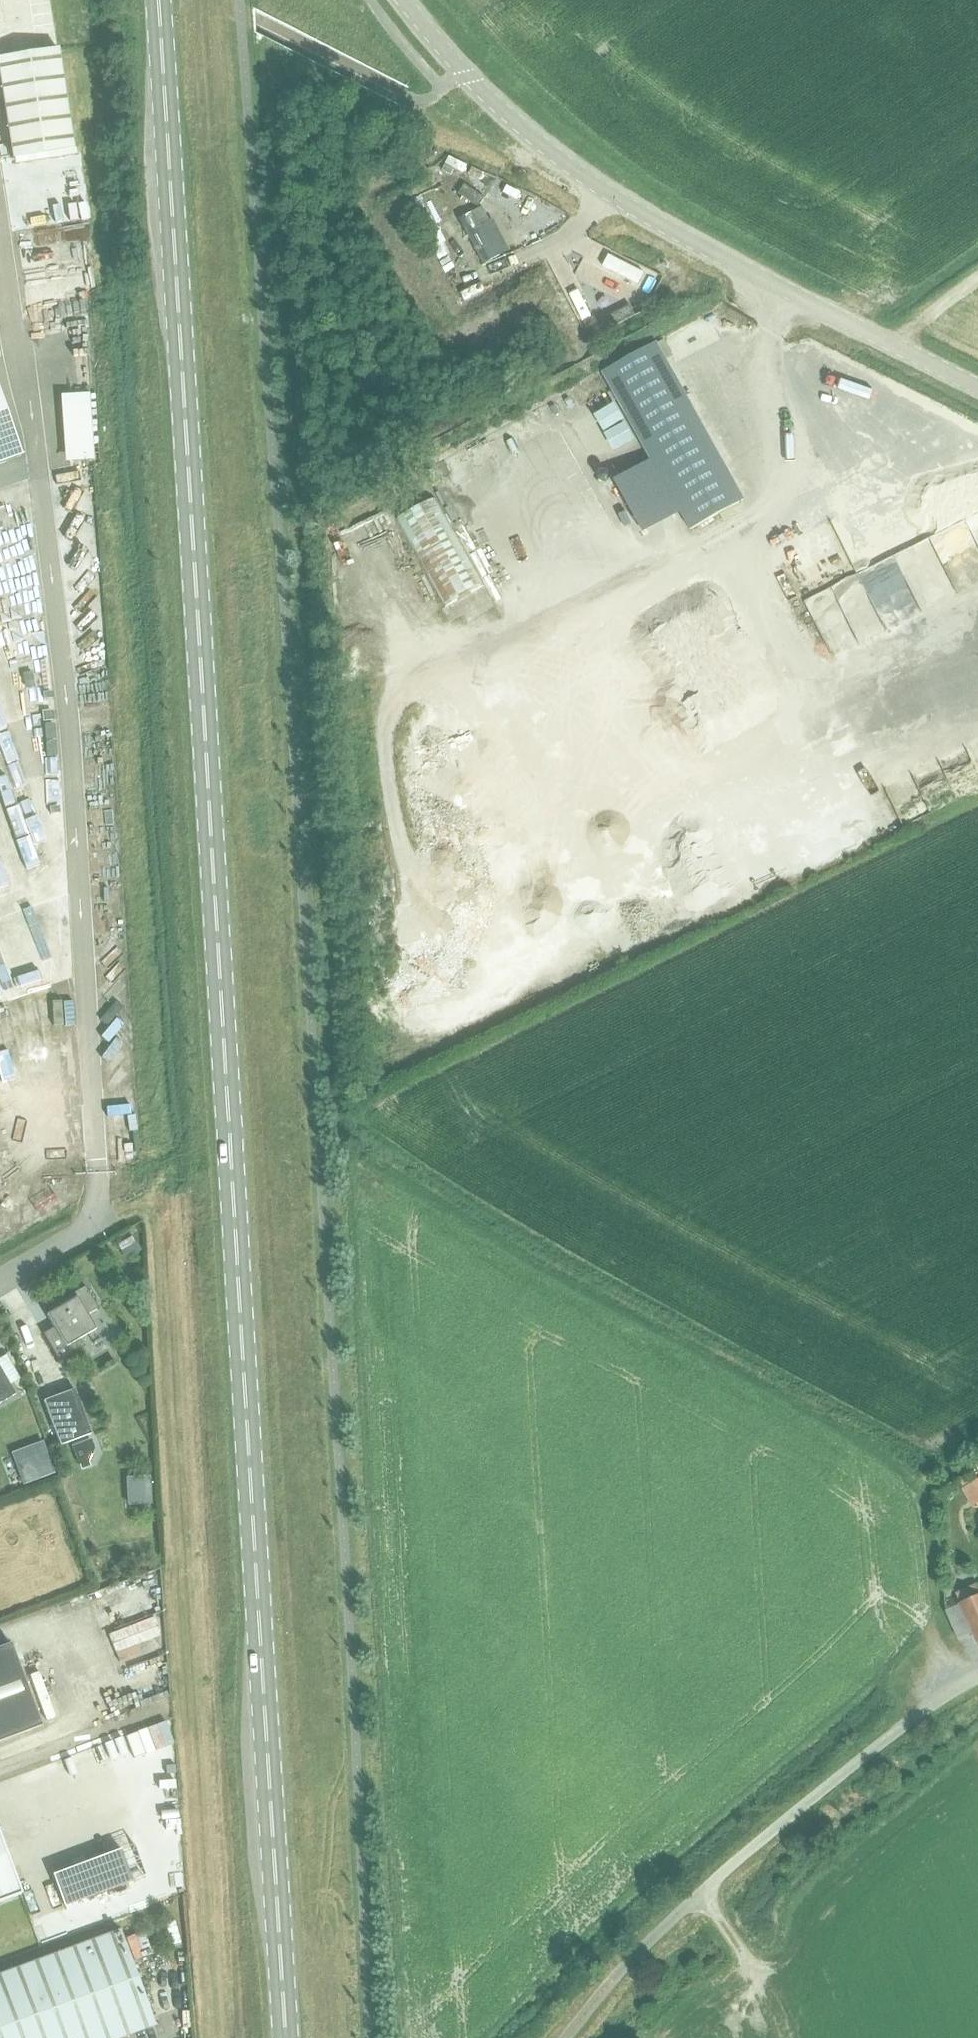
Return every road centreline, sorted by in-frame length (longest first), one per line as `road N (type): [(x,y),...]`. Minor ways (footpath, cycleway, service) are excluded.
road 1 (secondary): [(159,0),(282,2037)]
road 2 (tertiary): [(977,390),(609,190),(467,74),(404,0)]
road 3 (unclassified): [(565,2037),(716,1881),(910,1722),(977,1679)]
road 4 (residential): [(0,1272),(170,1168)]

